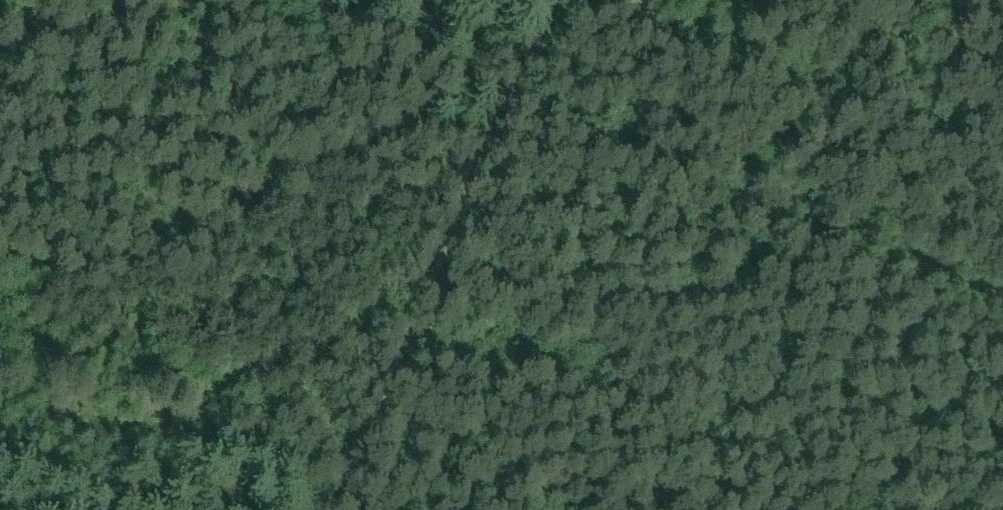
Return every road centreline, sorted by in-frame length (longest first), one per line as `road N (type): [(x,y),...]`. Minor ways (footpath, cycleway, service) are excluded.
road 1 (track): [(402,0),(1002,303)]
road 2 (track): [(334,509),(528,63),(651,0)]

